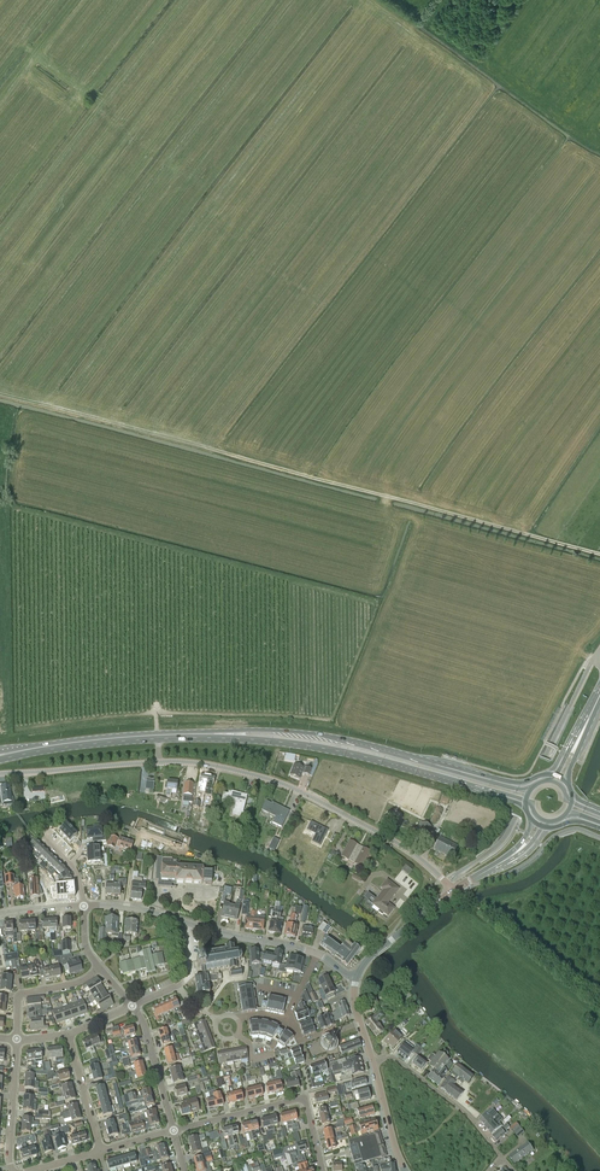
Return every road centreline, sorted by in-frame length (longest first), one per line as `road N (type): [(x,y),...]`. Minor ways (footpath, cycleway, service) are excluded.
road 1 (track): [(599,554),(0,394)]
road 2 (unclassified): [(457,889),(411,851),(300,791),(224,768),(158,762),(0,774)]
road 3 (primary): [(218,734),(364,756),(494,793)]
road 4 (residential): [(83,906),(148,910),(317,953)]
road 5 (primary): [(218,734),(0,755)]
road 6 (residential): [(323,1170),(304,1100),(173,1131)]
road 7 (primary): [(402,755),(292,732),(218,734)]
road 8 (track): [(457,889),(599,1005)]
road 9 (residential): [(373,1062),(401,1062),(464,1111),(501,1157)]
road 10 (primary): [(550,774),(516,783),(402,755)]
road 11 (tertiary): [(356,977),(370,957),(457,889)]
road 12 (primary): [(530,789),(402,755)]
road 13 (residential): [(173,1131),(132,1006)]
road 14 (residential): [(17,1039),(19,995),(80,982),(101,969)]
road 15 (residential): [(12,1170),(17,1039)]
road 16 (residential): [(101,1151),(68,1034)]

